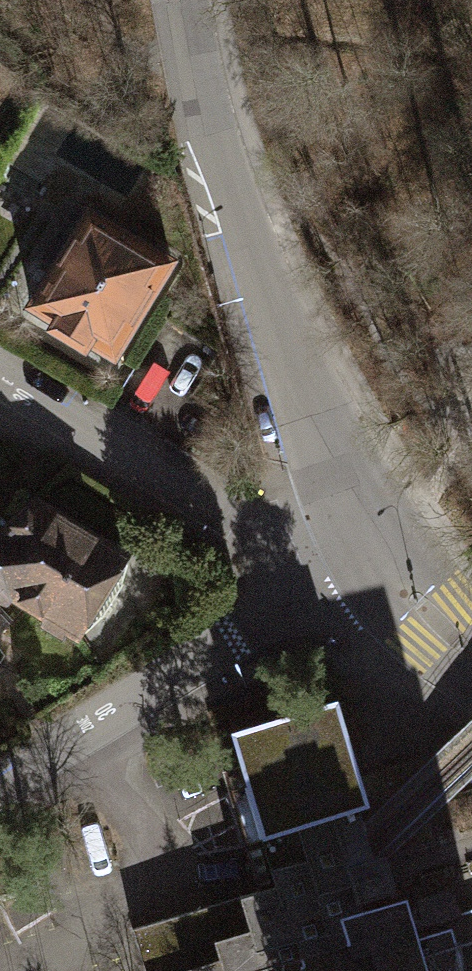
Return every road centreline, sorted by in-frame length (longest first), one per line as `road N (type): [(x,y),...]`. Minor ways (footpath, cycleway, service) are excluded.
road 1 (residential): [(180,0),(207,127),(313,440),(361,550)]
road 2 (residential): [(271,612),(0,778)]
road 3 (residential): [(260,524),(0,375)]
road 4 (residential): [(361,550),(471,655)]

